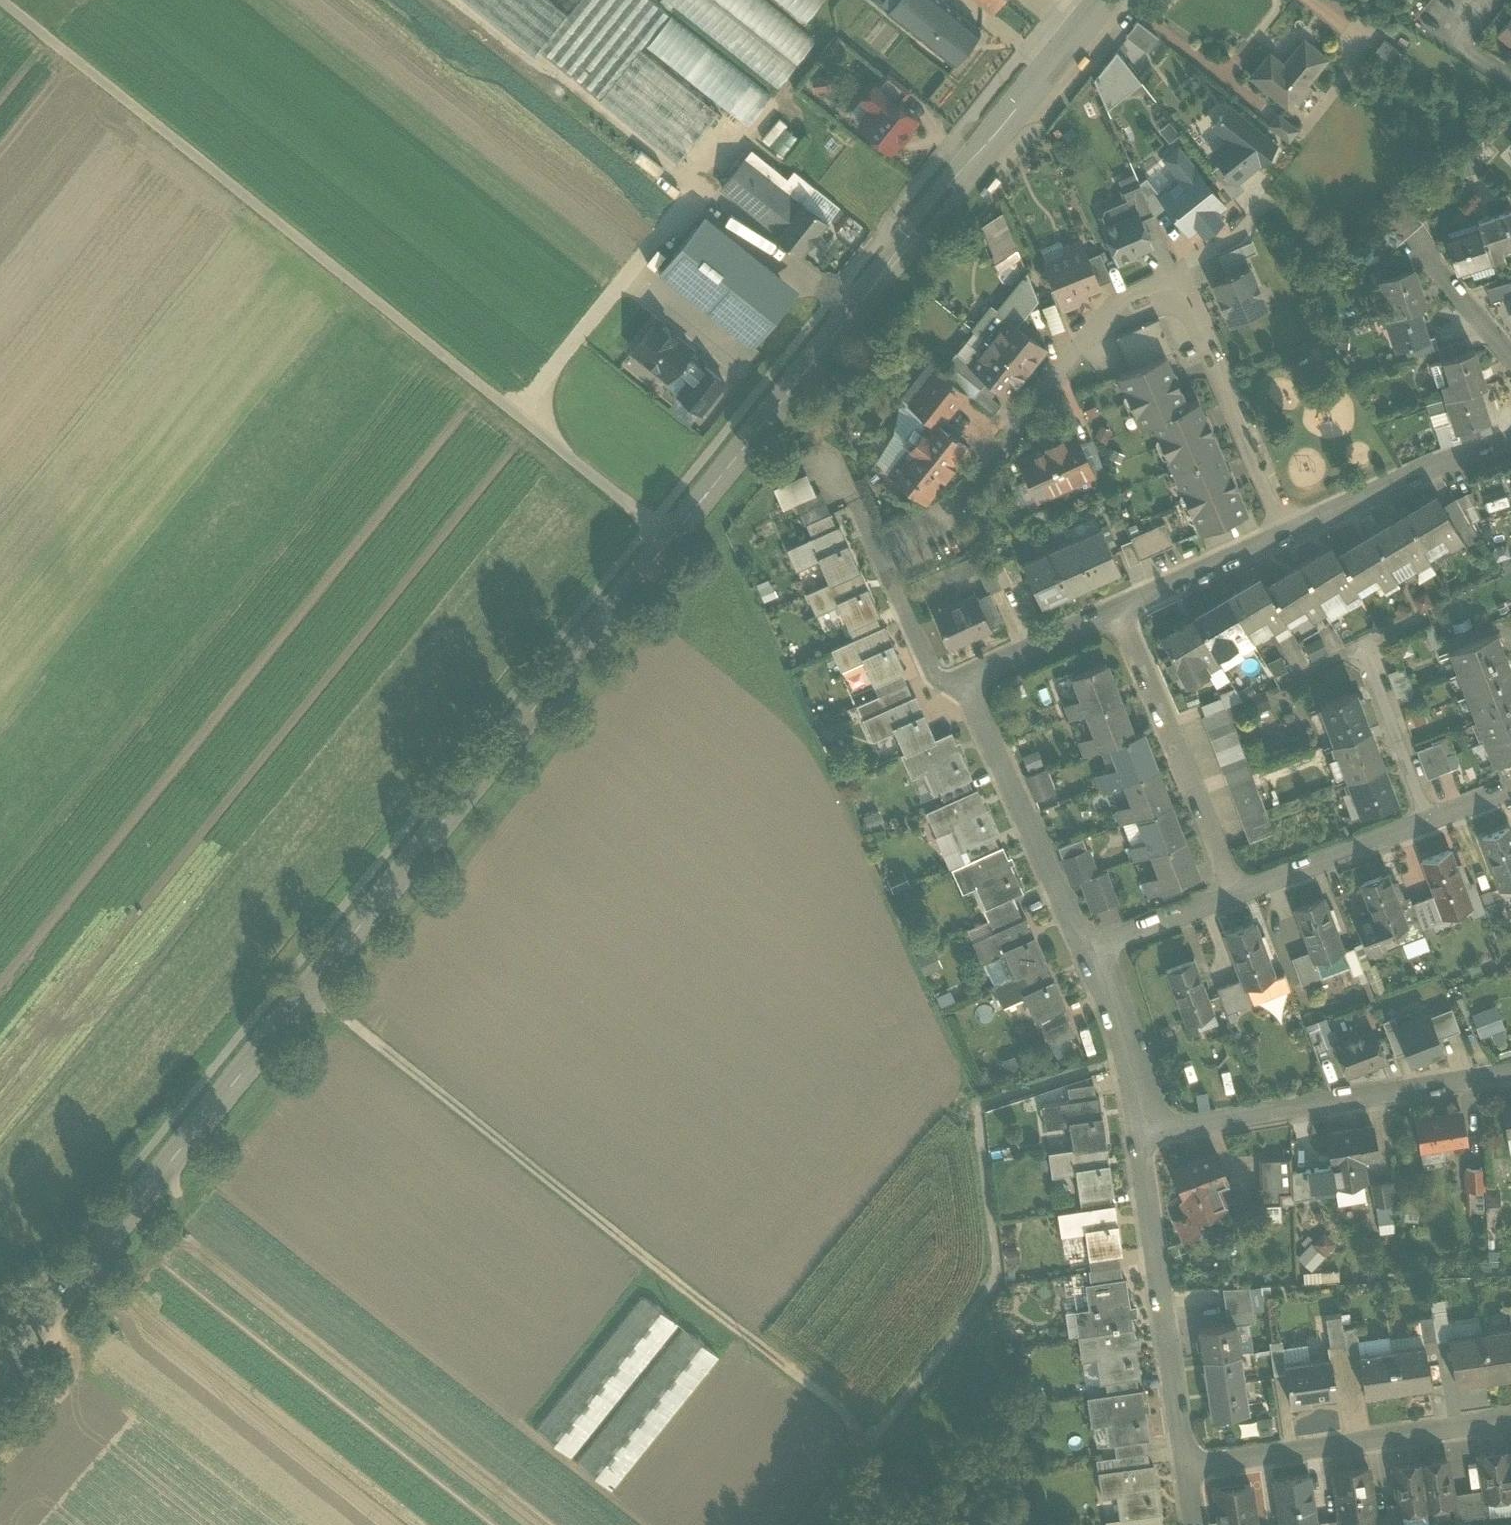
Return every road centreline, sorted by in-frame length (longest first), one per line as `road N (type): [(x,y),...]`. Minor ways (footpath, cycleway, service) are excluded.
road 1 (tertiary): [(0,1373),(1106,0)]
road 2 (track): [(671,536),(2,0)]
road 3 (track): [(870,1440),(308,989)]
road 4 (residential): [(1292,534),(1196,313),(1168,296),(1140,300),(1093,333),(959,501),(884,558)]
road 5 (track): [(1124,1050),(975,1104),(996,1279),(803,1524)]
road 6 (residential): [(1510,1072),(1140,1135)]
road 7 (residential): [(1140,1135),(1189,1476)]
road 8 (residential): [(1510,1426),(1189,1476)]
road 9 (residential): [(1239,900),(1120,612)]
road 10 (residential): [(1239,900),(1510,794)]
road 11 (residential): [(974,697),(1090,958)]
road 12 (residential): [(1510,439),(1423,470),(1292,534)]
road 13 (residential): [(1292,534),(1120,612)]
road 14 (residential): [(1090,958),(1124,1050),(1140,1135)]
road 15 (residential): [(1120,612),(992,667),(974,697)]
road 16 (residential): [(974,697),(933,676),(884,558)]
road 17 (residential): [(1090,958),(1239,900)]
road 18 (residential): [(1510,362),(1416,246)]

